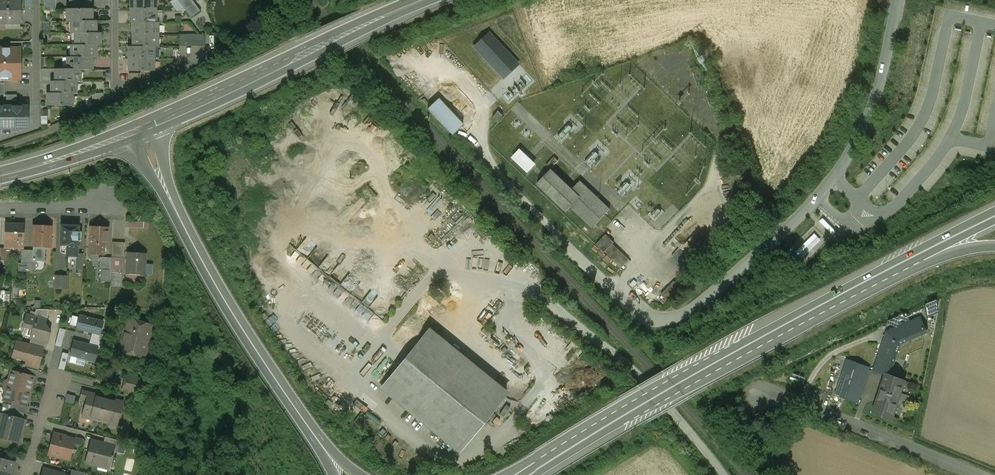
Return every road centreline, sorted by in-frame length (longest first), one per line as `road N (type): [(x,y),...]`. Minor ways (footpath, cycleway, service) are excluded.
road 1 (residential): [(896,0),(873,108),(847,159),(742,273),(700,312),(667,326),(636,323),(494,165)]
road 2 (trunk): [(994,210),(689,372),(542,462)]
road 3 (trunk): [(542,474),(905,272)]
road 4 (secondary): [(154,125),(421,0)]
road 5 (trunk): [(310,430),(174,206)]
road 6 (residential): [(979,474),(805,404),(772,399)]
road 7 (secondary): [(0,176),(126,136)]

